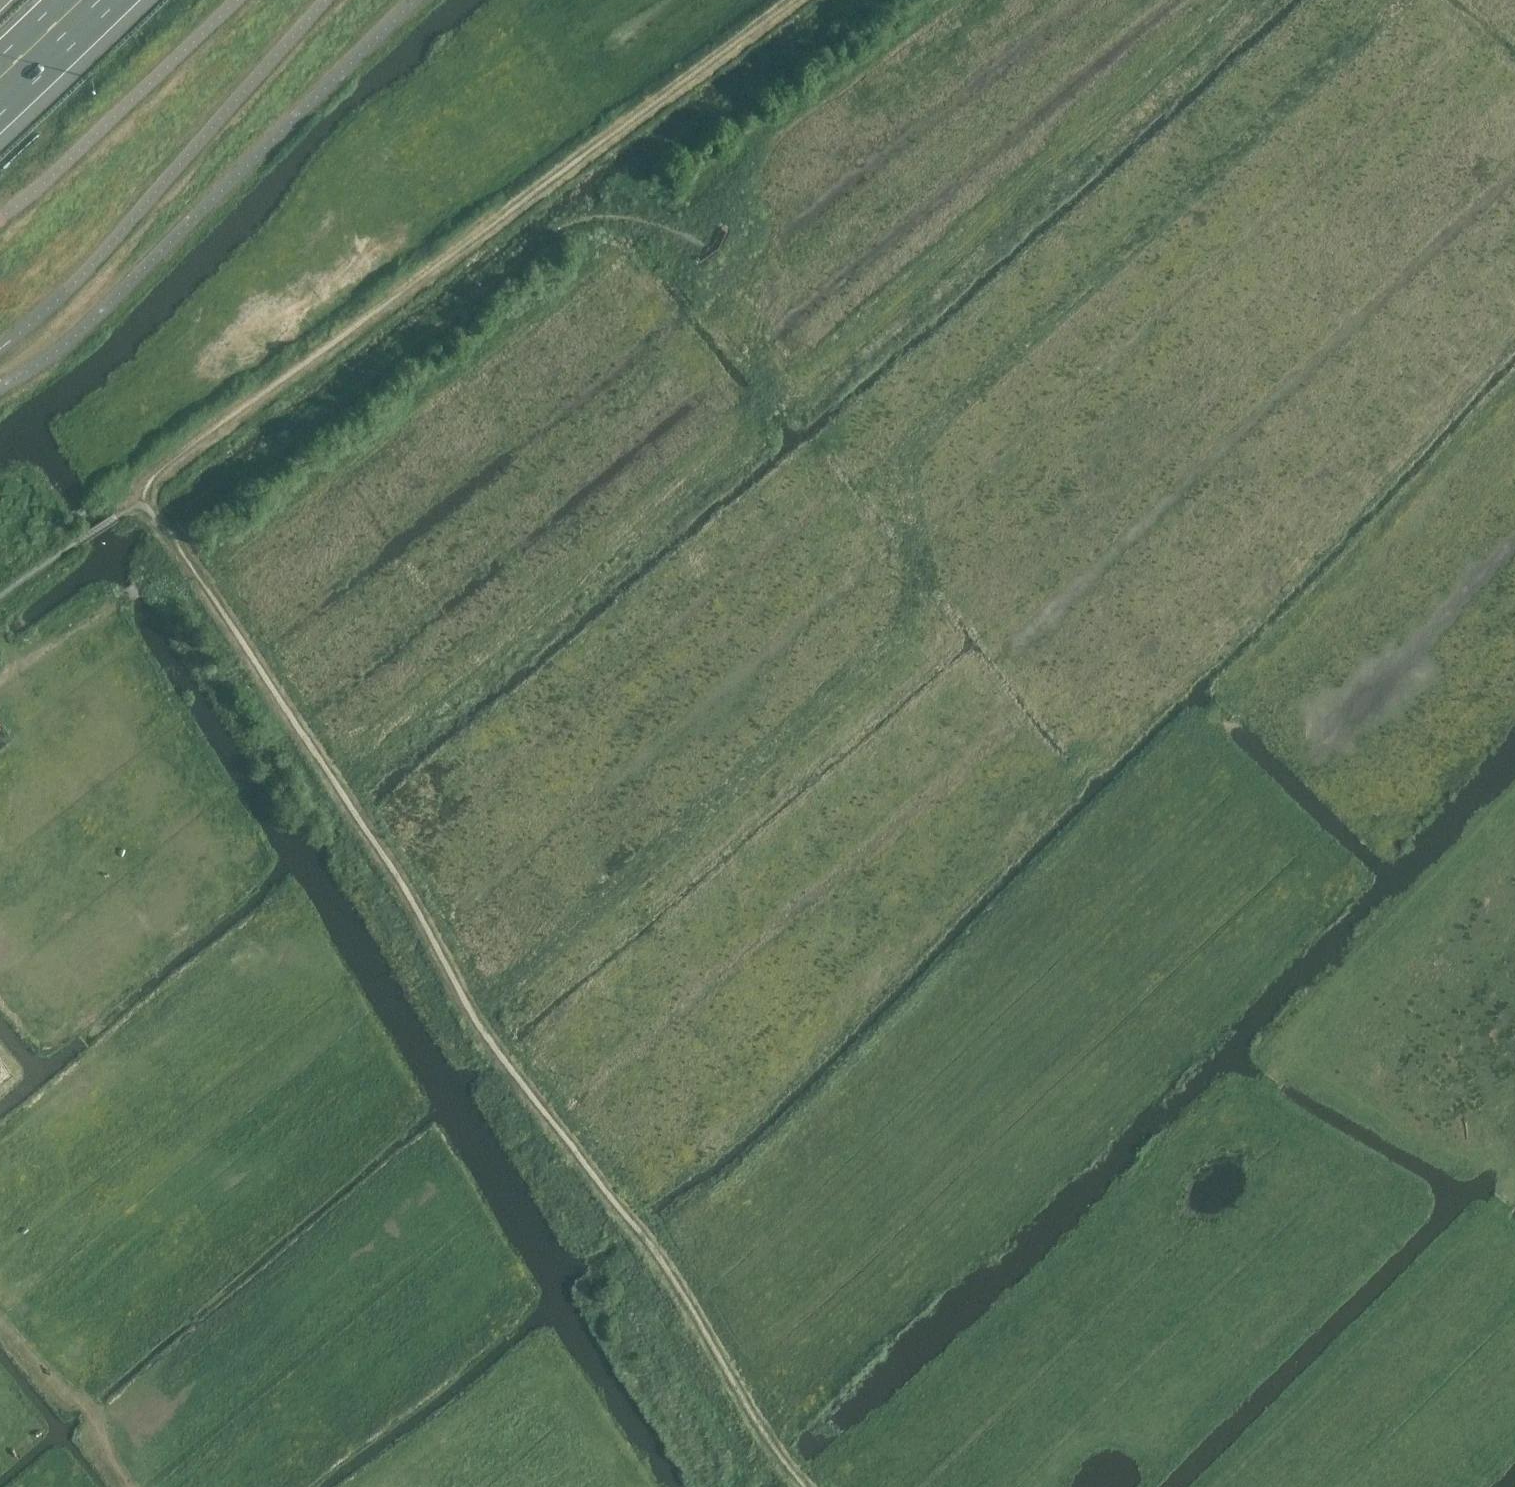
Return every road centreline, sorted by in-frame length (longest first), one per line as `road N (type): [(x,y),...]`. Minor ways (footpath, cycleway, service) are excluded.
road 1 (track): [(805,1486),(761,1429),(654,1251),(484,1034),(349,803)]
road 2 (motorway): [(0,84),(89,0)]

